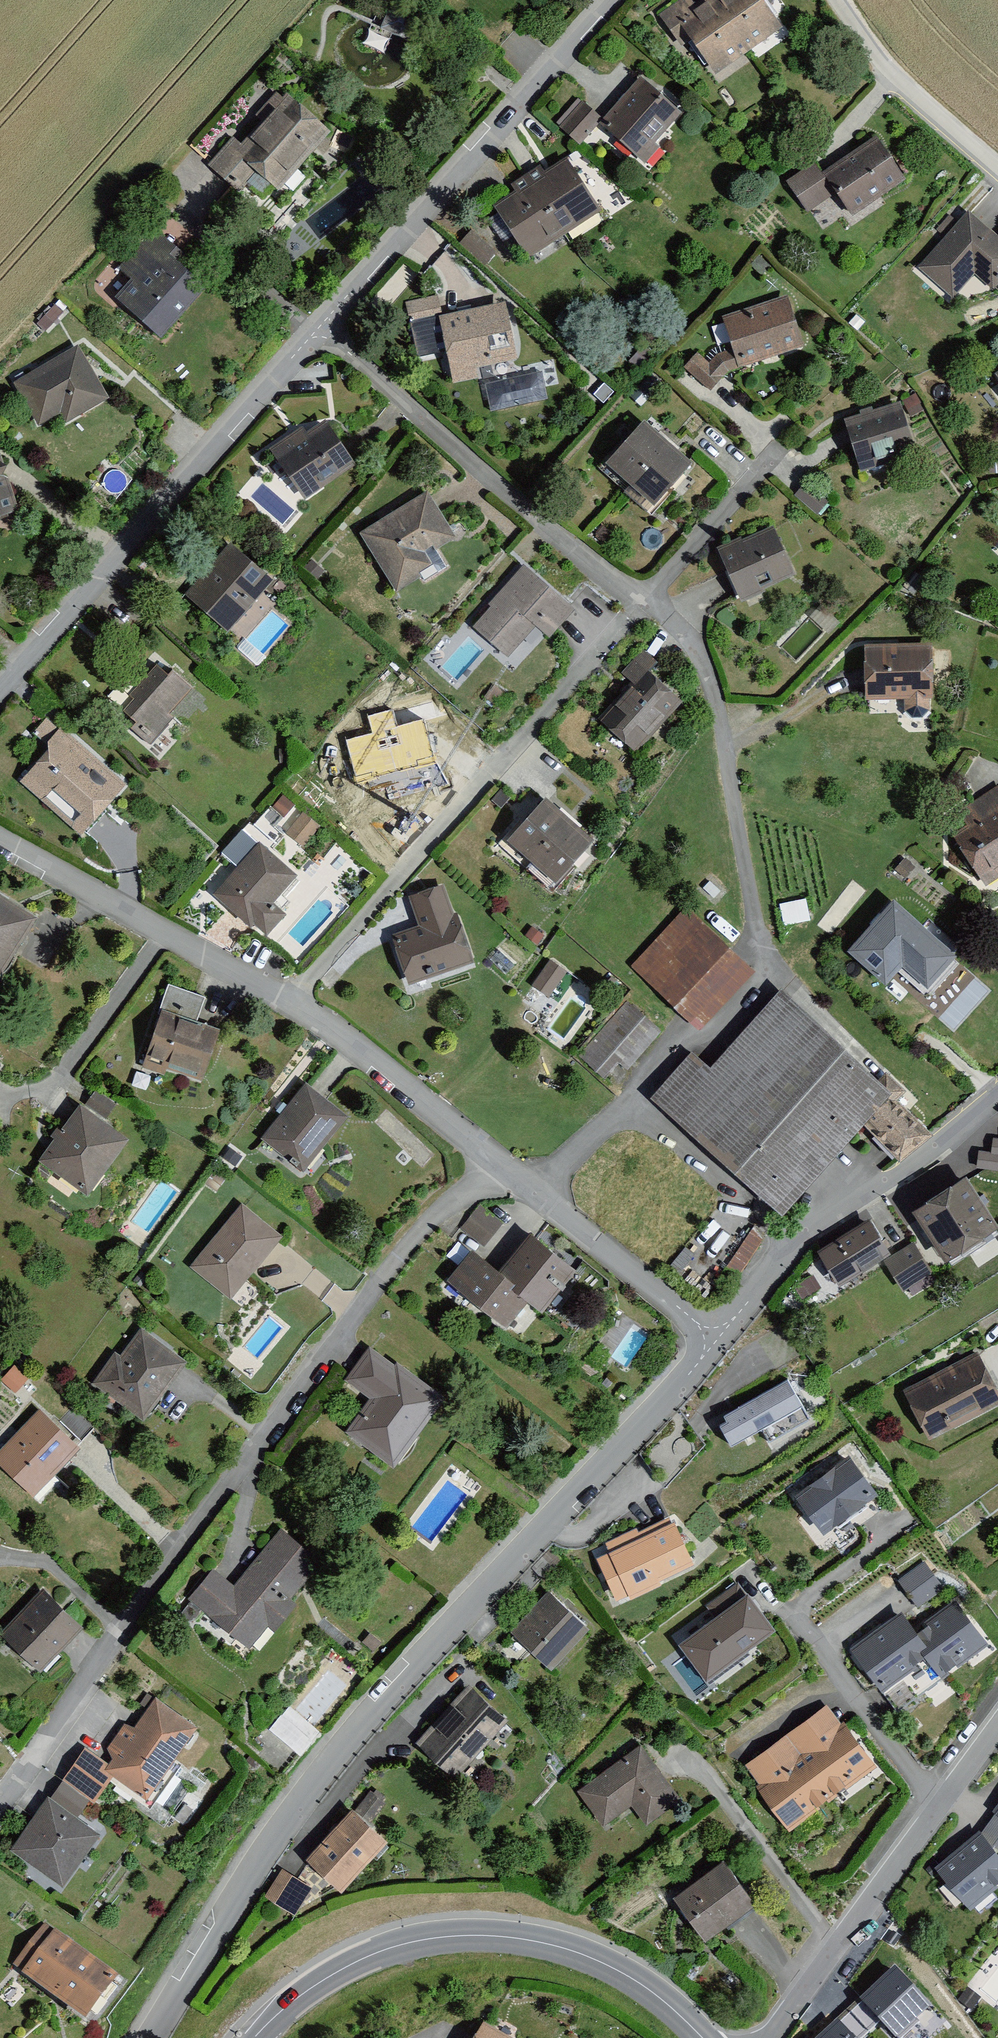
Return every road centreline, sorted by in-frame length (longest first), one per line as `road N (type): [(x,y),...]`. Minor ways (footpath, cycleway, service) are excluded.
road 1 (residential): [(156,2037),(330,1760),(712,1344)]
road 2 (residential): [(503,1166),(427,1236),(0,1801)]
road 3 (residential): [(638,603),(698,648),(755,946),(769,973),(709,1036),(680,1046),(546,1198)]
road 4 (residential): [(638,603),(331,959),(290,996)]
road 5 (residential): [(254,2037),(352,1963),(404,1944),(487,1936),(584,1955),(632,1978),(704,2037)]
road 6 (residential): [(316,334),(0,701)]
road 7 (residential): [(615,0),(316,334)]
road 8 (residential): [(316,334),(638,603)]
road 9 (residential): [(997,1718),(767,2037)]
road 10 (residential): [(712,1344),(864,1196),(997,1094)]
road 11 (residential): [(0,842),(231,972),(290,996)]
road 12 (residential): [(290,996),(503,1166)]
road 13 (residential): [(997,171),(902,73),(847,0)]
road 14 (residential): [(546,1198),(712,1344)]
road 15 (residential): [(769,457),(638,603)]

